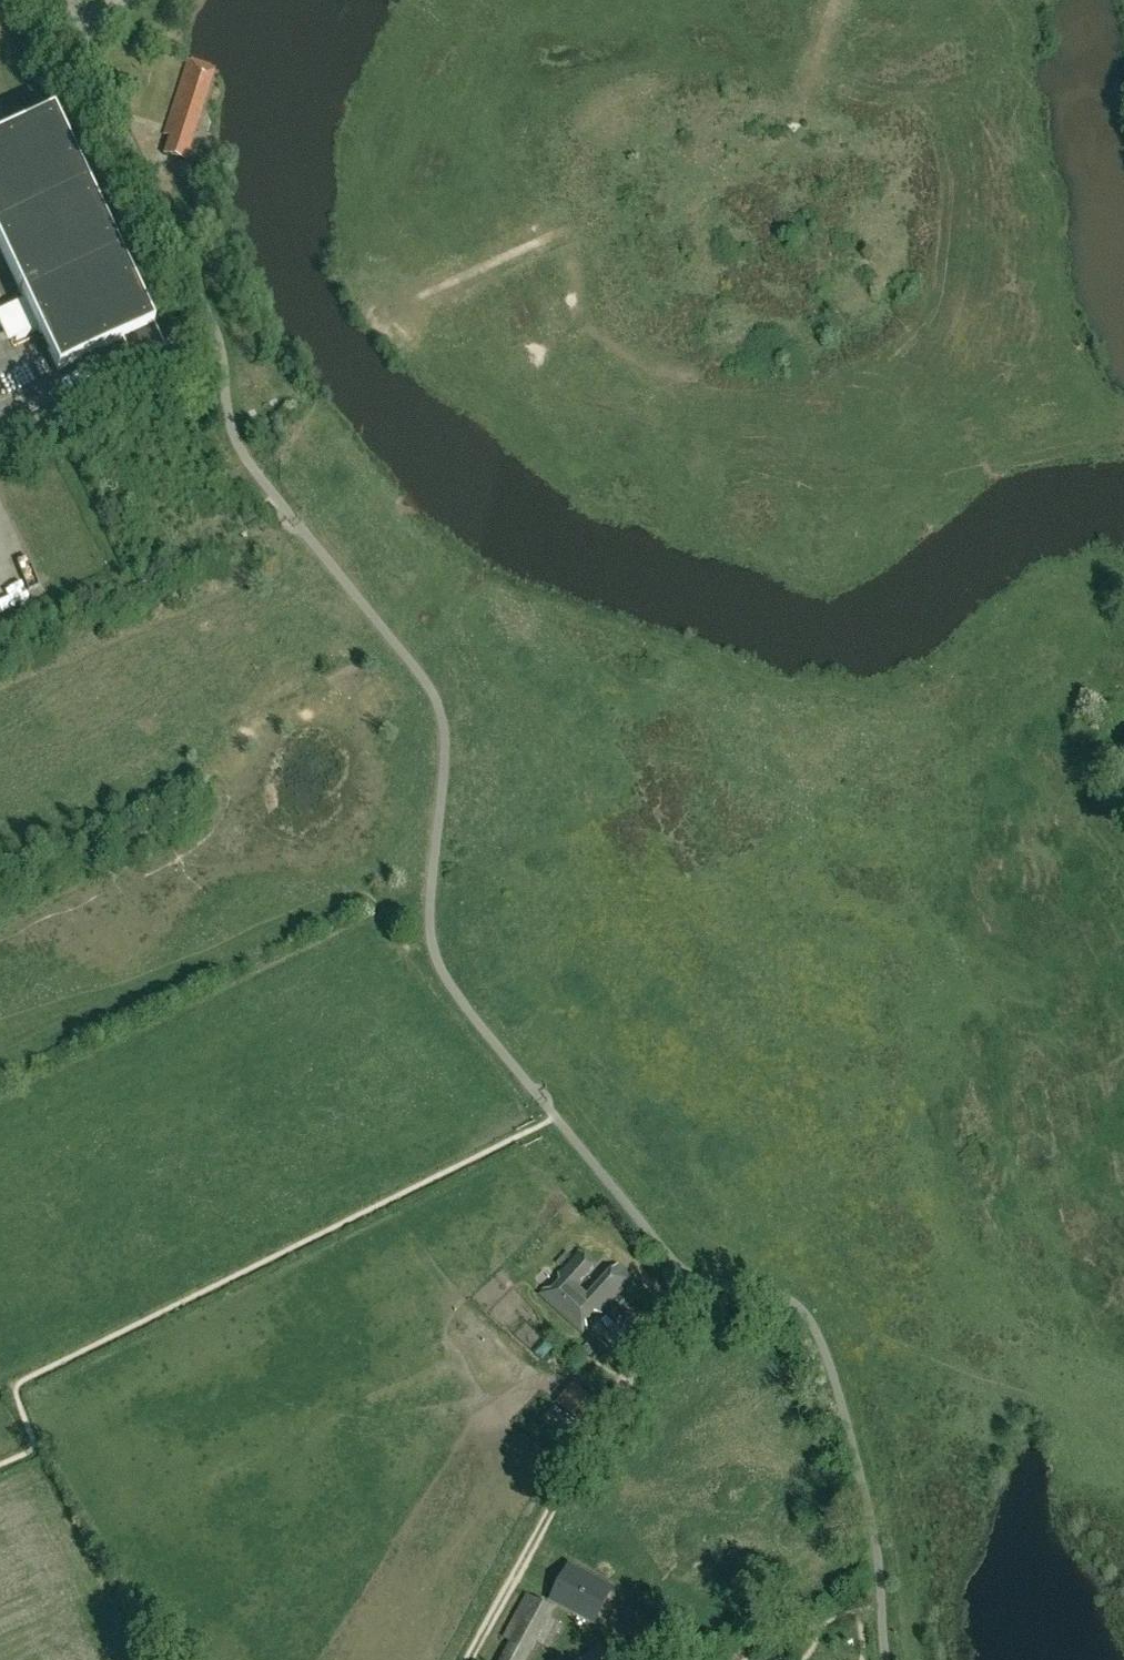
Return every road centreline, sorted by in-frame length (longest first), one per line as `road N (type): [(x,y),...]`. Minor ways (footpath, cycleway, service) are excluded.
road 1 (track): [(470,1659),(621,1388)]

